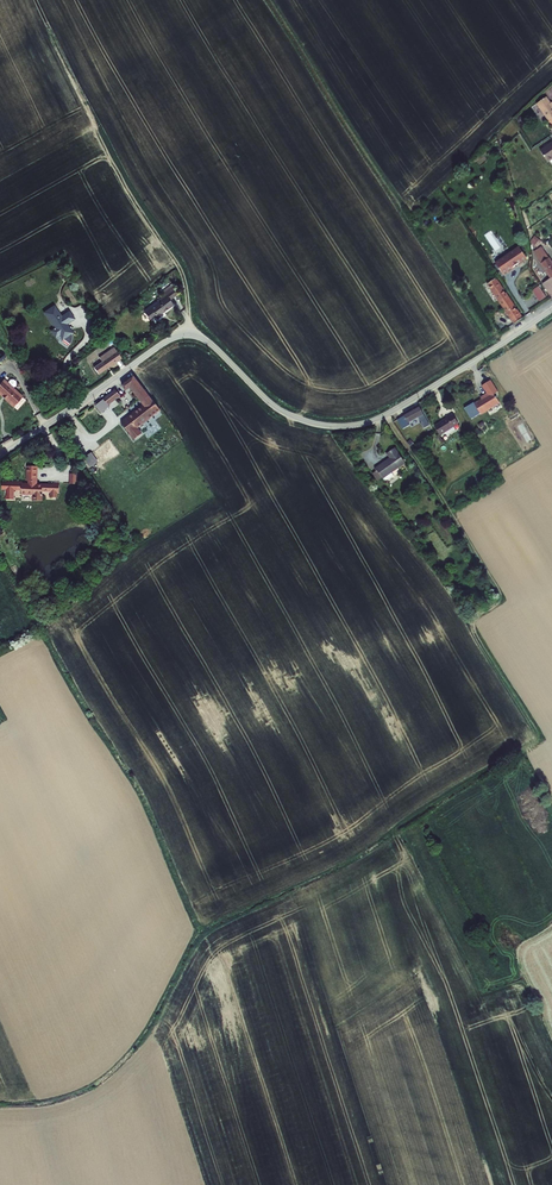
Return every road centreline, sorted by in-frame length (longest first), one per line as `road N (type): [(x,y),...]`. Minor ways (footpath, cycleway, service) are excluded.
road 1 (unclassified): [(551,309),(391,412),(344,426),(282,411),(208,342),(181,335),(0,455)]
road 2 (track): [(385,415),(506,600),(473,630),(542,738),(523,752)]
road 3 (track): [(191,335),(183,279),(83,107)]

